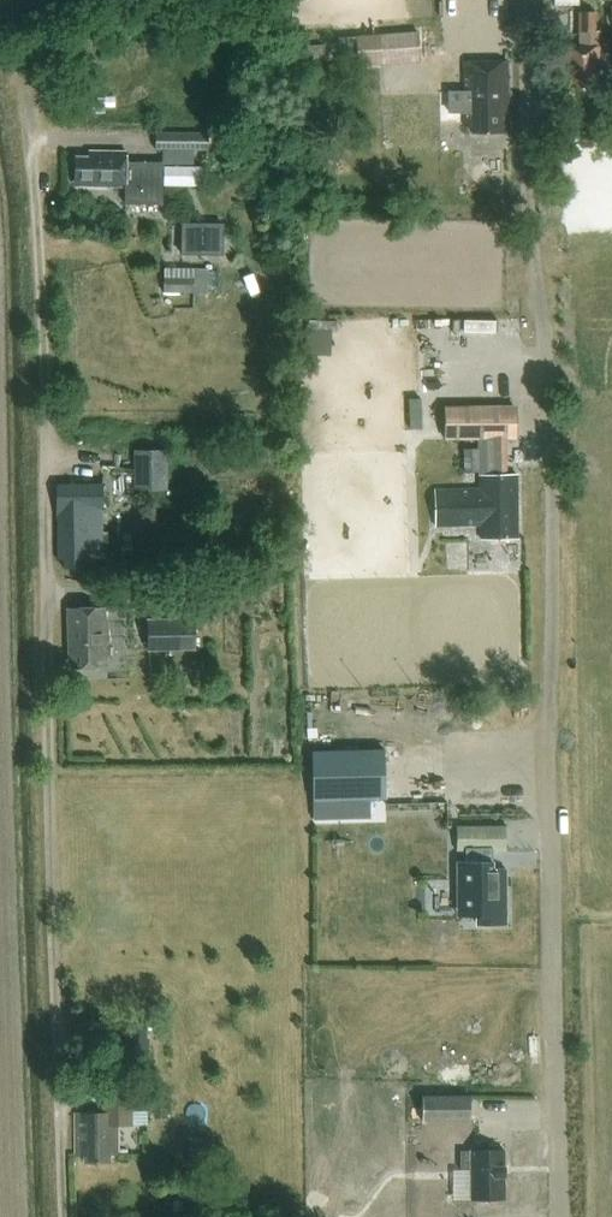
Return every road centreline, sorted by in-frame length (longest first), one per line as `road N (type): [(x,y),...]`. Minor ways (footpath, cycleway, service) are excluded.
road 1 (track): [(555,1216),(543,476),(529,366),(523,36)]
road 2 (track): [(32,98),(66,1216)]

